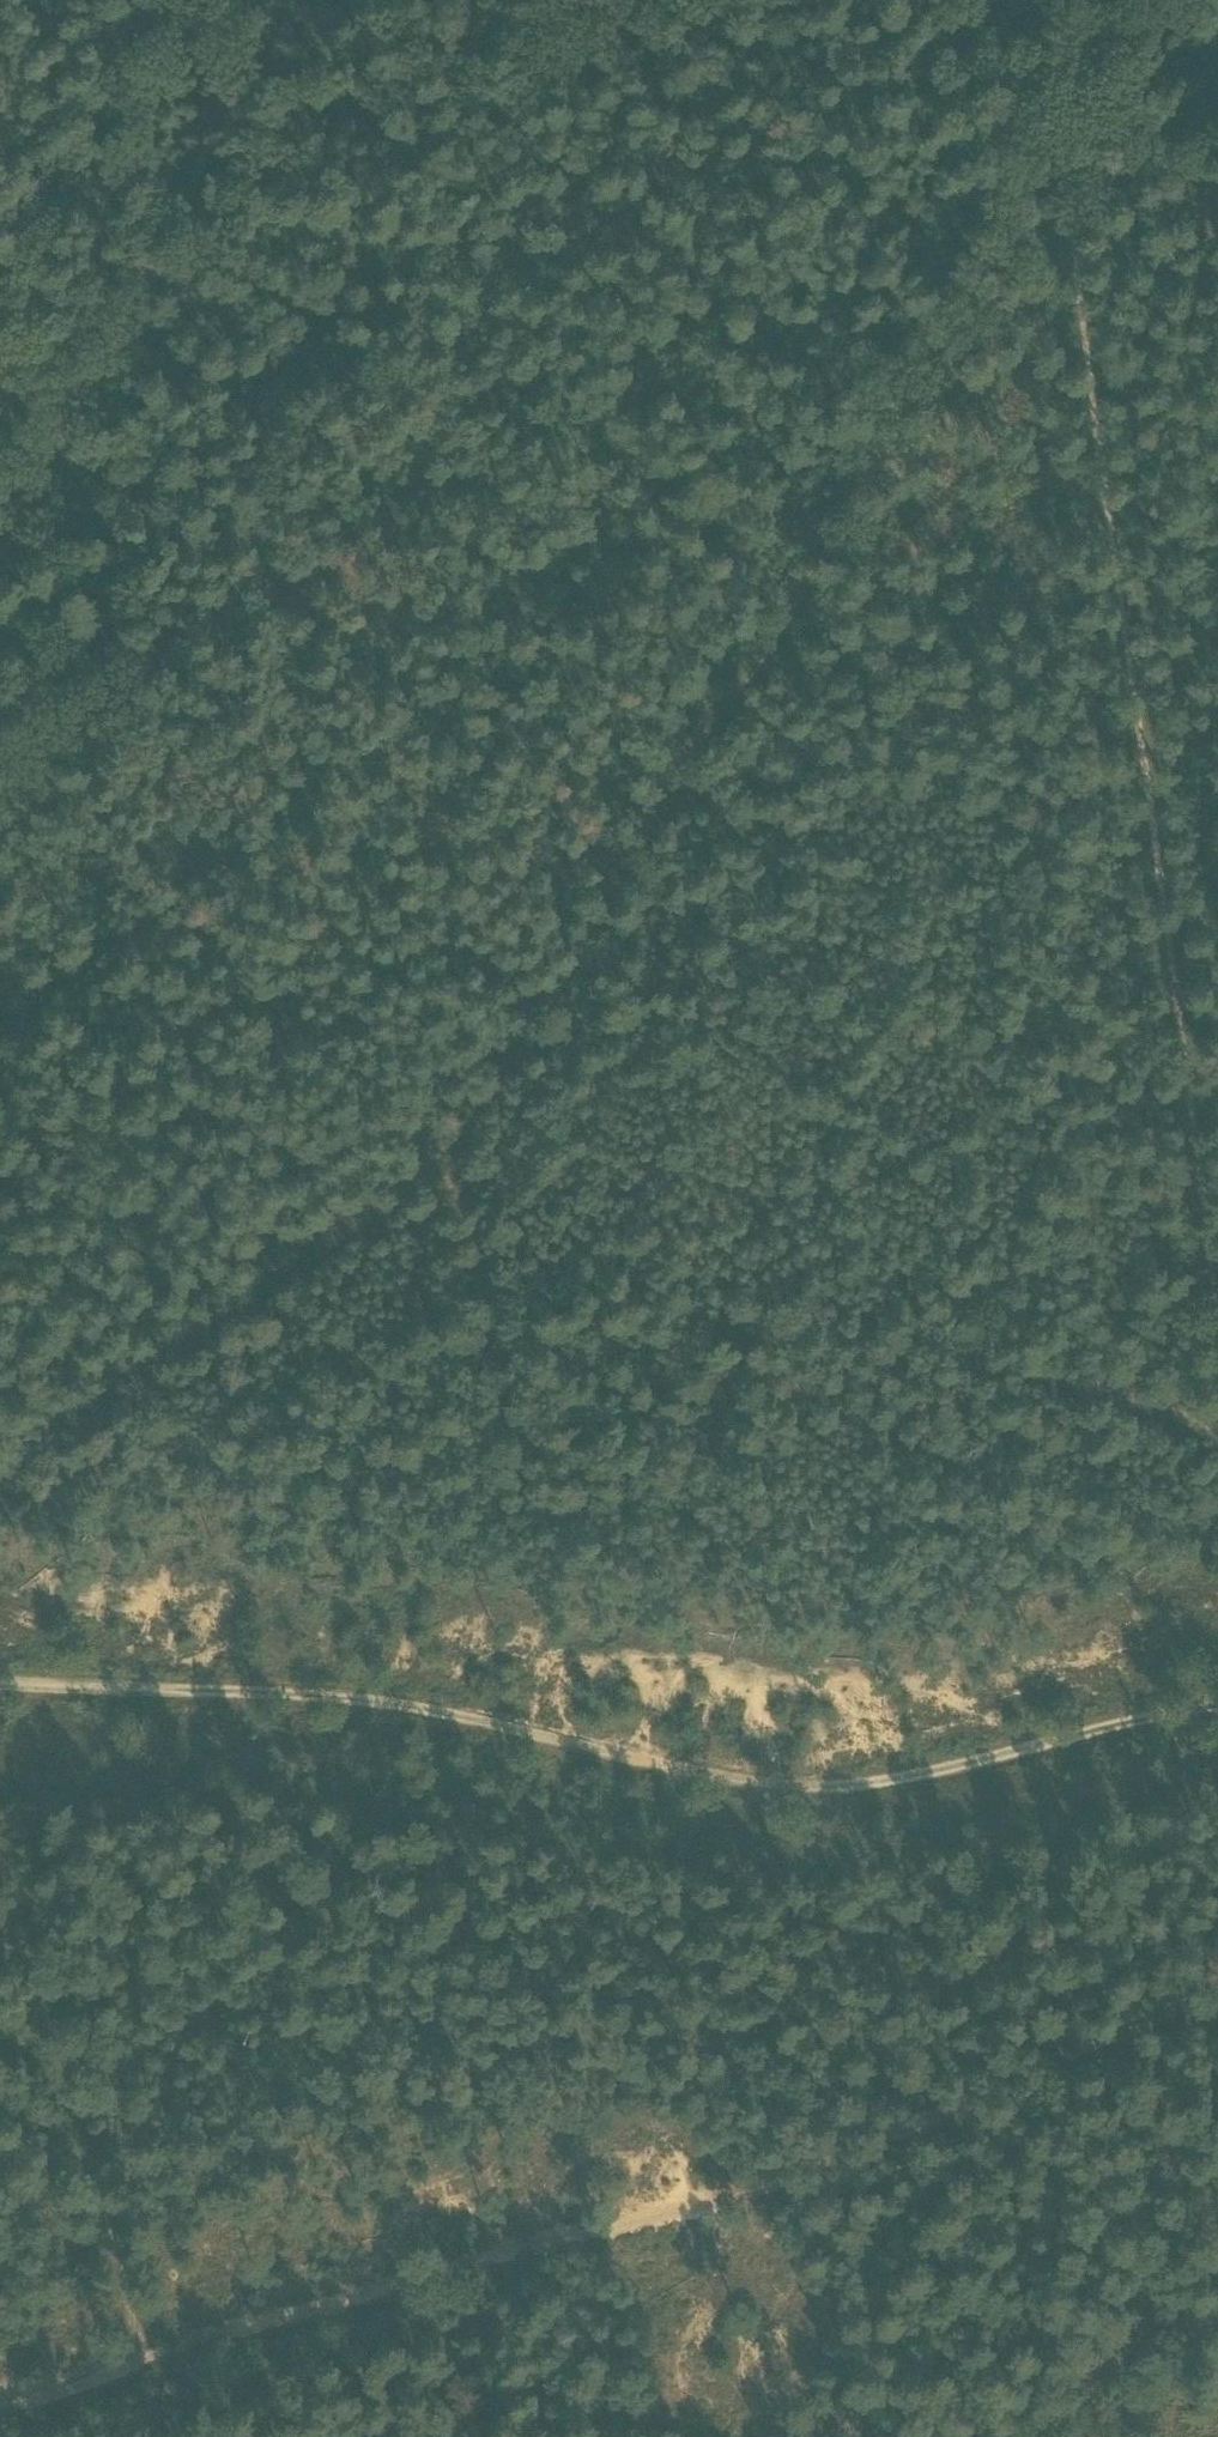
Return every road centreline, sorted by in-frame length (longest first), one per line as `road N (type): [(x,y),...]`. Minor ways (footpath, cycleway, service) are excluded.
road 1 (track): [(0,2397),(720,2189),(947,2113),(1217,1998)]
road 2 (track): [(0,1684),(395,1704),(627,1766),(797,1798),(923,1782),(1217,1707)]
road 3 (track): [(457,1154),(604,910),(654,798),(757,665),(1056,156)]
road 4 (track): [(794,0),(637,4),(227,64),(209,49),(192,0)]
road 5 (track): [(0,1453),(407,1194),(457,1154)]
road 6 (track): [(1217,2255),(1204,2277),(992,2414),(974,2436)]

